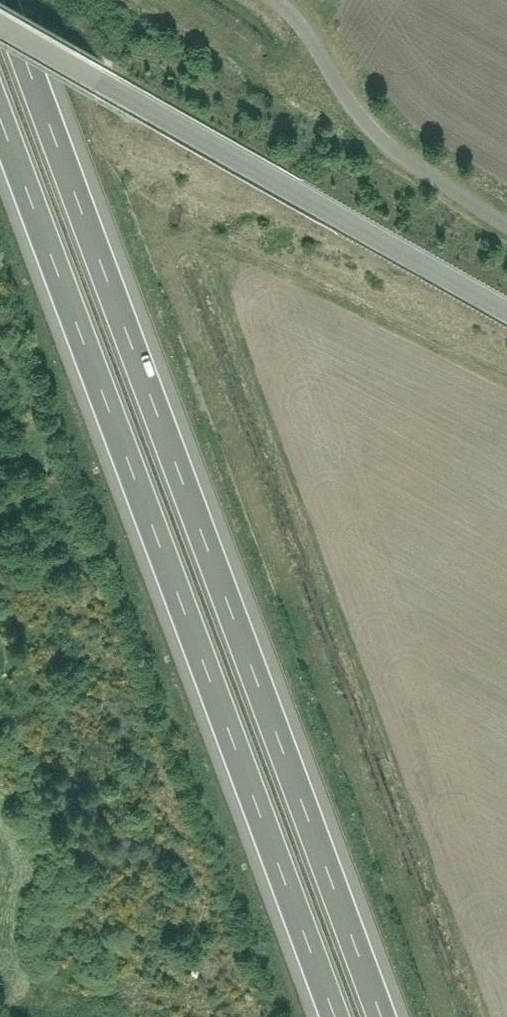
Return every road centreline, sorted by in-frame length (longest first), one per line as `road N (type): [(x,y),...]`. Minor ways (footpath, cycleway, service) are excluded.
road 1 (motorway): [(384,1016),(5,0)]
road 2 (motorway): [(0,114),(336,1016)]
road 3 (residential): [(506,307),(115,83)]
road 4 (unclassified): [(506,224),(374,132),(277,0)]
road 5 (unclassified): [(115,83),(0,18)]

